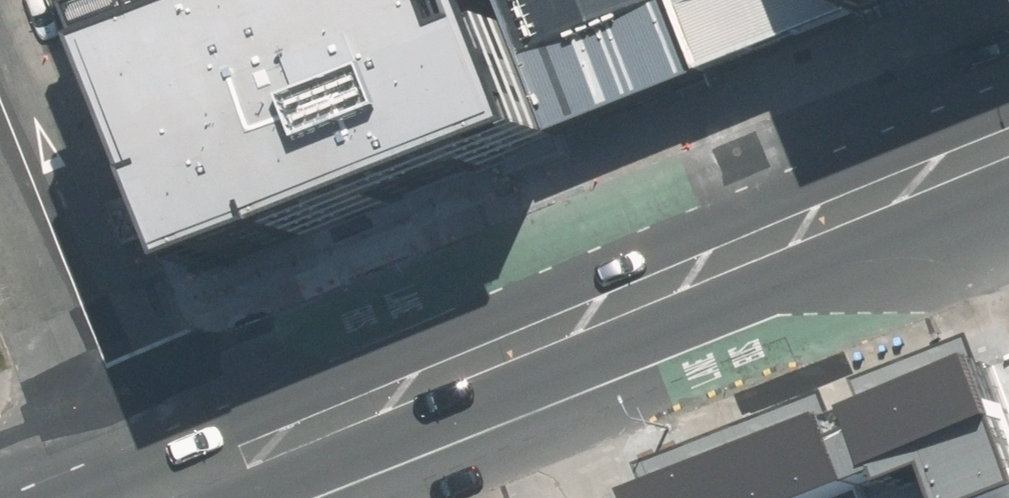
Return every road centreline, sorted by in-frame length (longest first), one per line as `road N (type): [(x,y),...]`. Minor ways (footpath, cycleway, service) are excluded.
road 1 (primary): [(154,488),(1008,140)]
road 2 (residential): [(154,488),(0,98)]

